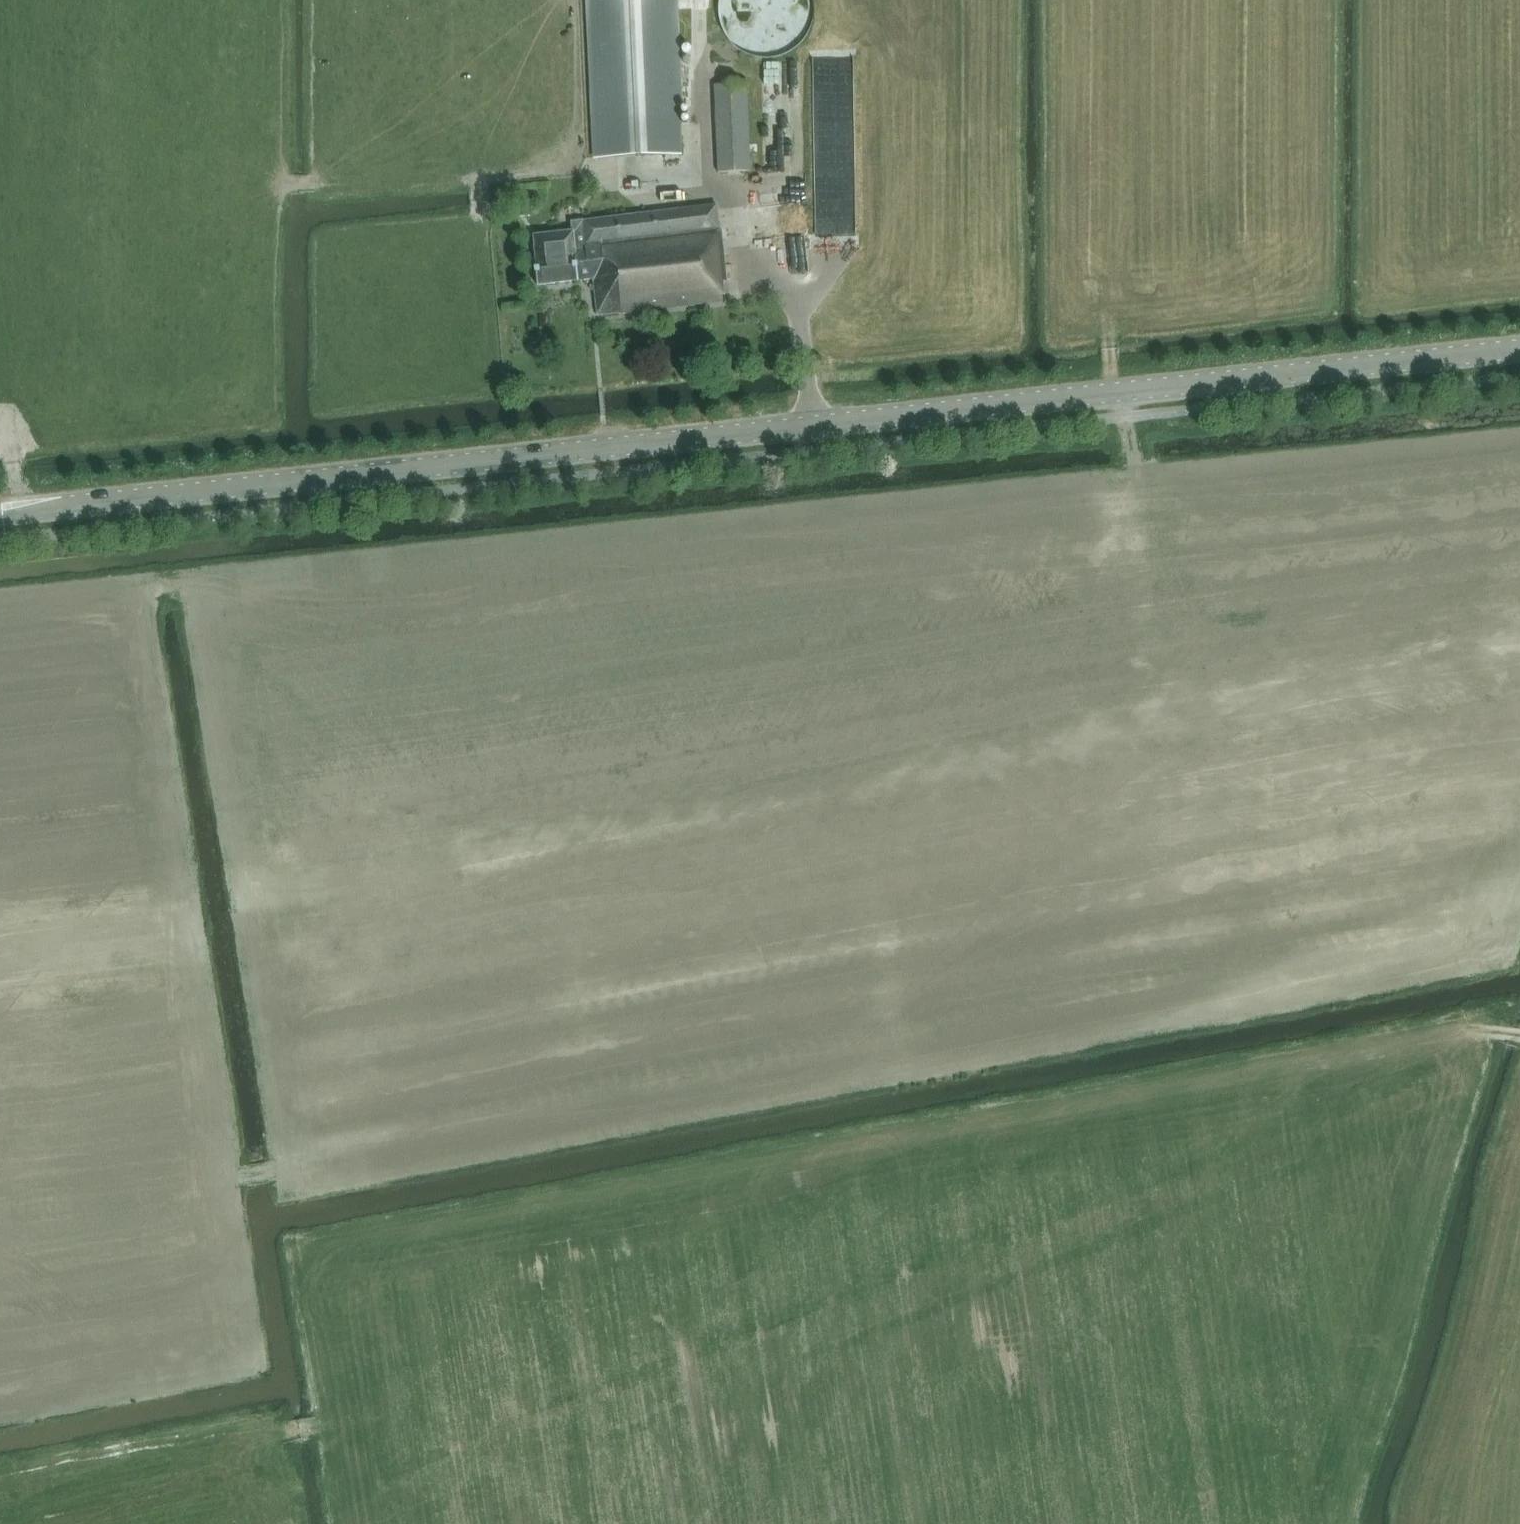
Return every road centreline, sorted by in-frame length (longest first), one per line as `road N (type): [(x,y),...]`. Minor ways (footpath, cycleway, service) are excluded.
road 1 (secondary): [(1519,350),(0,518)]

